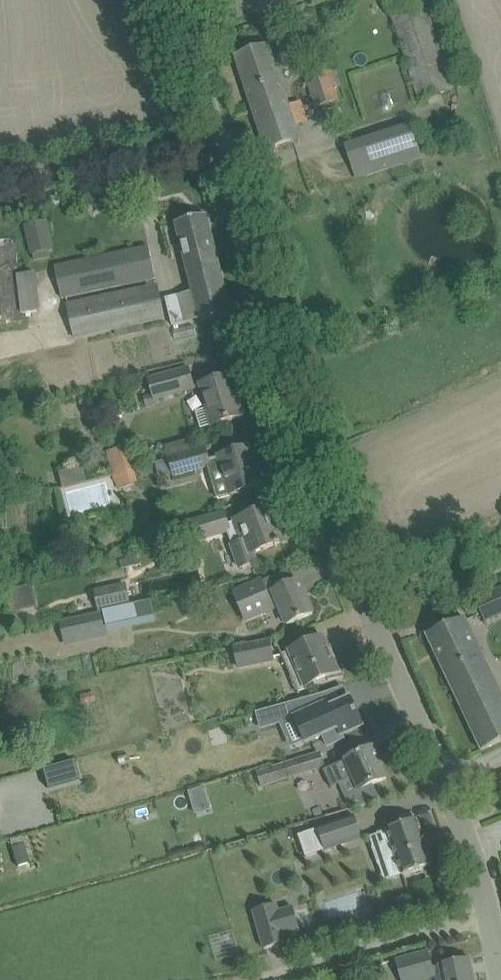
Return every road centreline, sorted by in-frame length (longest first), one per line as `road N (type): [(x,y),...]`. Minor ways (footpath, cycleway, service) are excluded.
road 1 (tertiary): [(490,916),(442,777),(312,494),(177,0)]
road 2 (residential): [(265,979),(490,916)]
road 3 (track): [(0,177),(217,141)]

